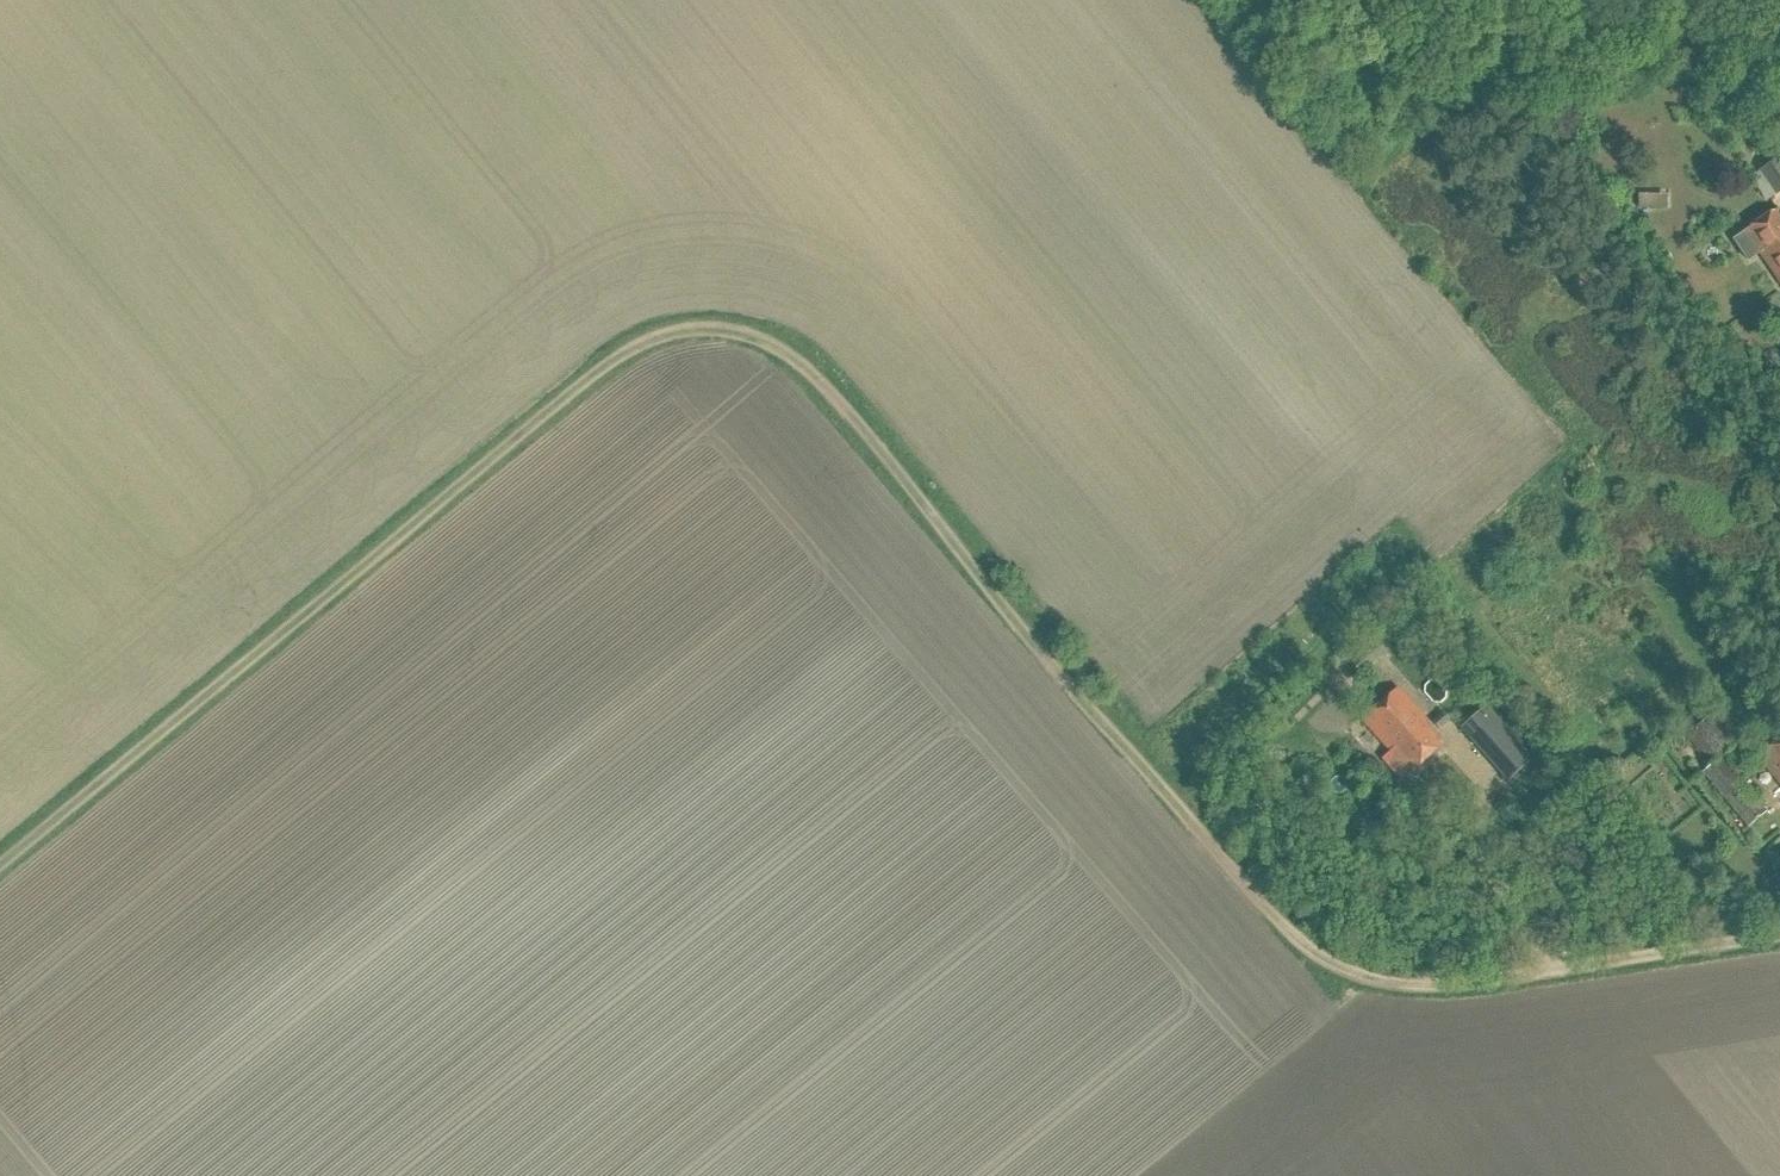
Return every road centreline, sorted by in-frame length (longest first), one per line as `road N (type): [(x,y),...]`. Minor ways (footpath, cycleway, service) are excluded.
road 1 (track): [(0,867),(616,360),(700,332),(777,352),(810,375),(1287,929),(1328,957),(1398,978),(1539,969)]
road 2 (unclassified): [(1779,933),(1539,969)]

